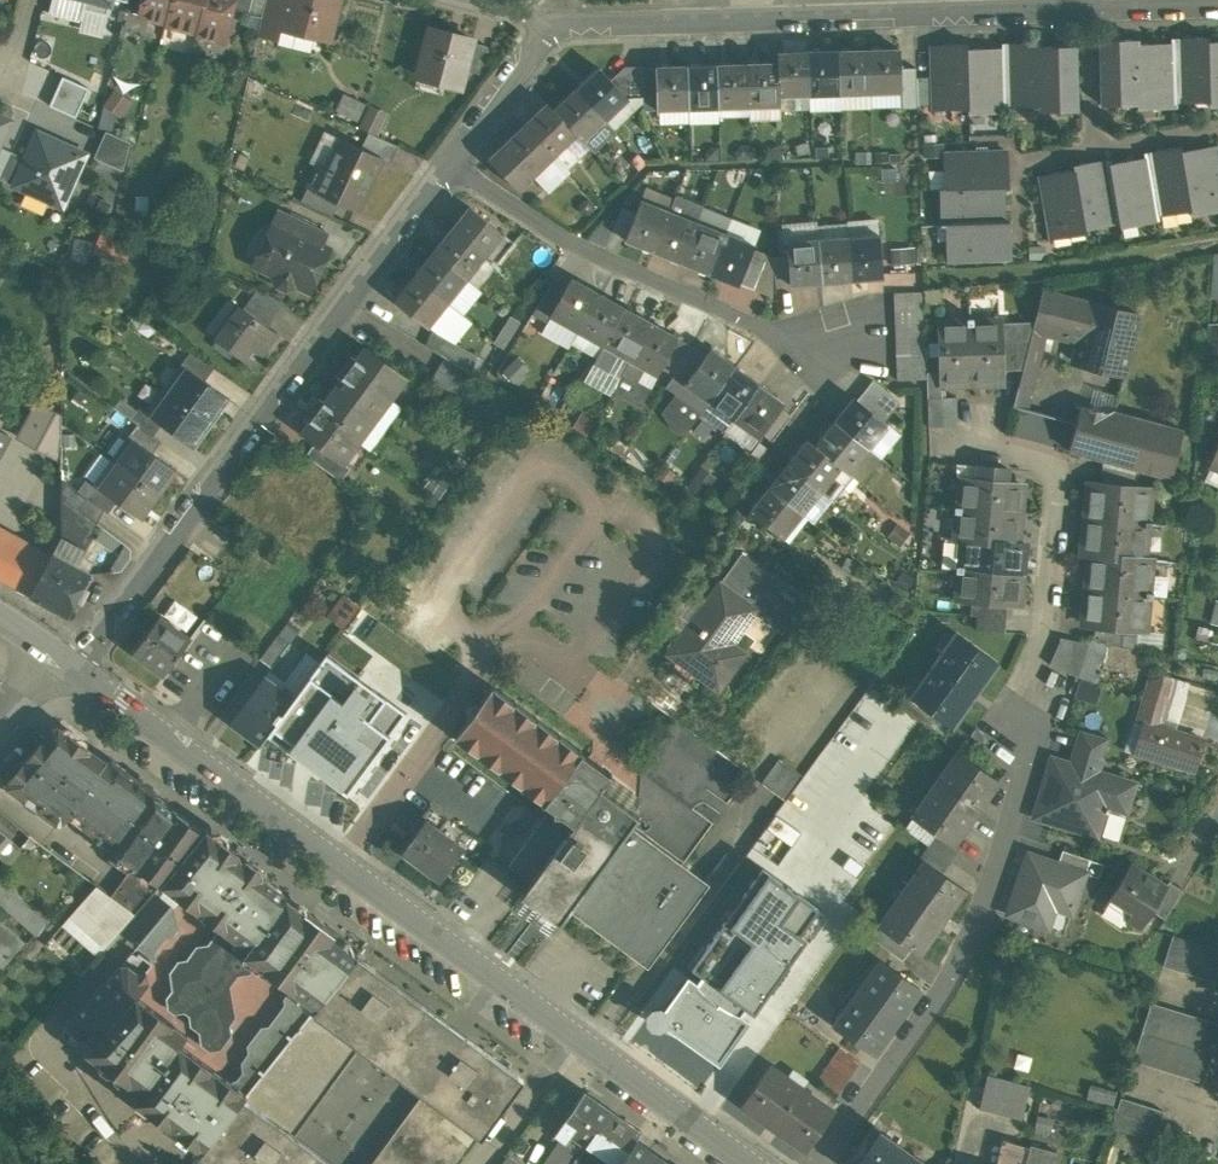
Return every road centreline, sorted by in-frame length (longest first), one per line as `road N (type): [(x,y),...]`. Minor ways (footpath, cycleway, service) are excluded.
road 1 (residential): [(821,1163),(945,993),(1003,860),(1039,728),(1018,721),(1020,688),(1049,617),(1053,477),(993,450),(982,390)]
road 2 (tertiary): [(56,657),(752,1163)]
road 3 (residential): [(555,32),(572,20),(1217,4)]
road 4 (residential): [(56,657),(156,557),(455,164)]
road 5 (residential): [(455,164),(574,243),(768,338),(881,339)]
road 6 (residential): [(455,164),(555,32)]

